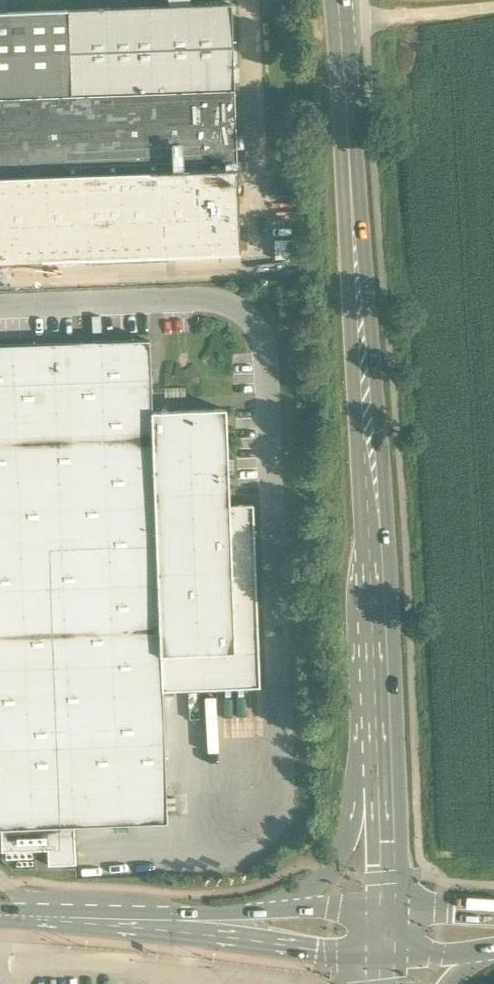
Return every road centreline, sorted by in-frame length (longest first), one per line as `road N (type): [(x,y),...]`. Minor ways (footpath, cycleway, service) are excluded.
road 1 (secondary): [(348,135),(377,771)]
road 2 (secondary): [(35,916),(388,958)]
road 3 (secondary): [(255,913),(35,916)]
road 4 (secondary): [(377,771),(328,873),(255,913)]
road 5 (track): [(339,22),(493,7)]
road 6 (secondary): [(377,771),(387,913)]
road 7 (secondary): [(348,135),(337,0)]
road 8 (secondary): [(387,913),(255,913)]

